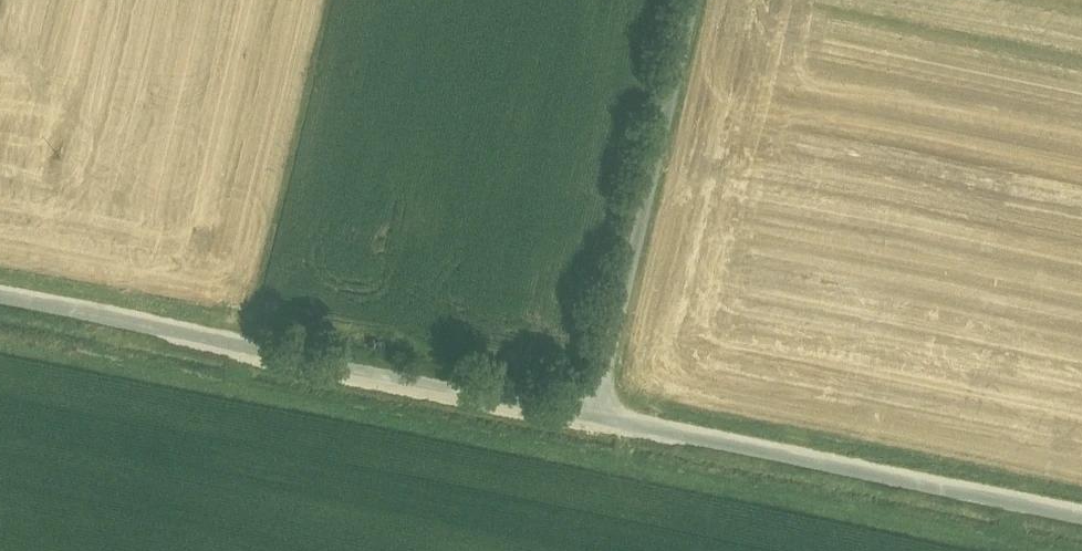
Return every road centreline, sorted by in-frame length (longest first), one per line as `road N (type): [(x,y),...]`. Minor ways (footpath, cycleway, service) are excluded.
road 1 (unclassified): [(693,0),(599,416),(1081,515)]
road 2 (track): [(599,416),(0,285)]

